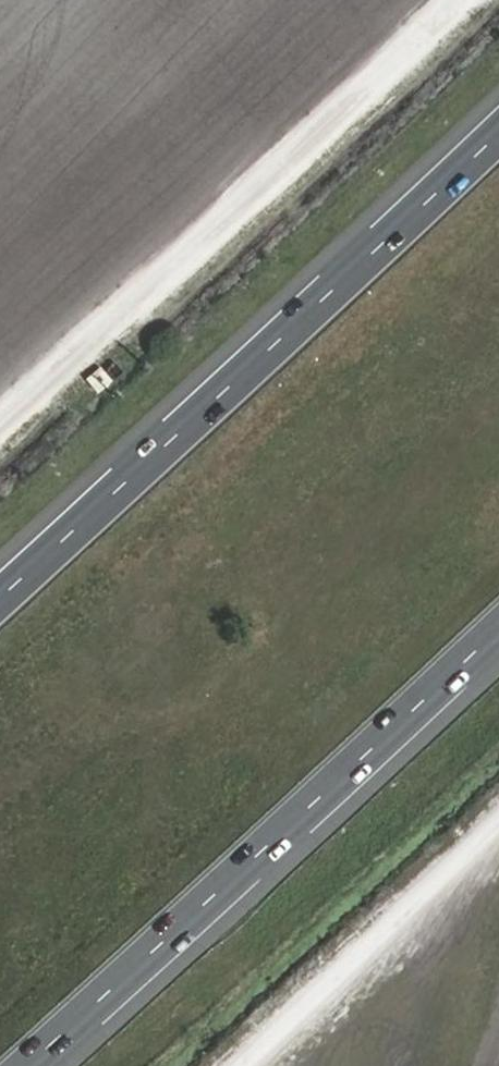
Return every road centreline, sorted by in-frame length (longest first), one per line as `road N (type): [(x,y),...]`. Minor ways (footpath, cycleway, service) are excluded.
road 1 (motorway): [(498,128),(0,596)]
road 2 (track): [(469,0),(0,446)]
road 3 (motorway): [(56,1065),(194,949),(498,645)]
road 4 (track): [(253,1065),(498,832)]

